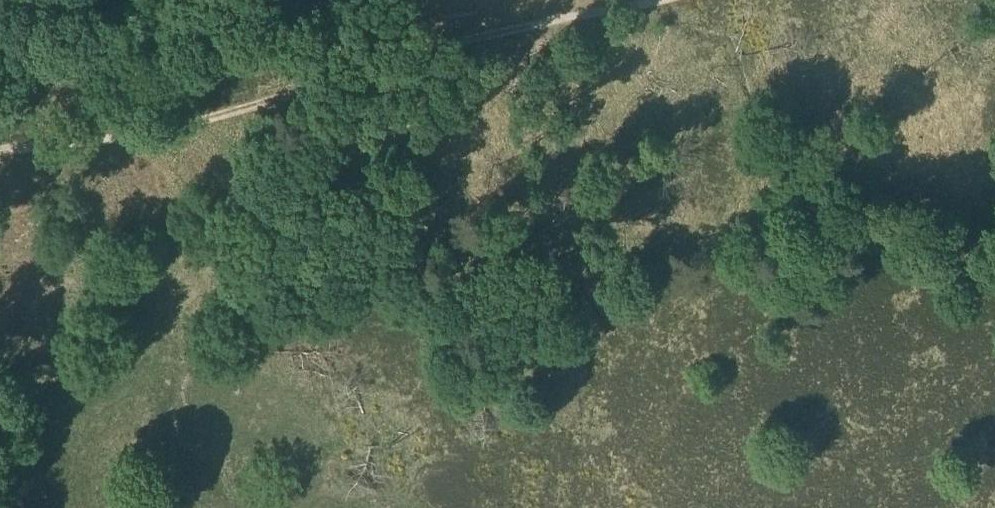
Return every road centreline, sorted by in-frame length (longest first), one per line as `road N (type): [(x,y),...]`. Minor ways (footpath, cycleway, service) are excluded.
road 1 (track): [(0,153),(71,155),(213,128),(401,65),(696,0)]

